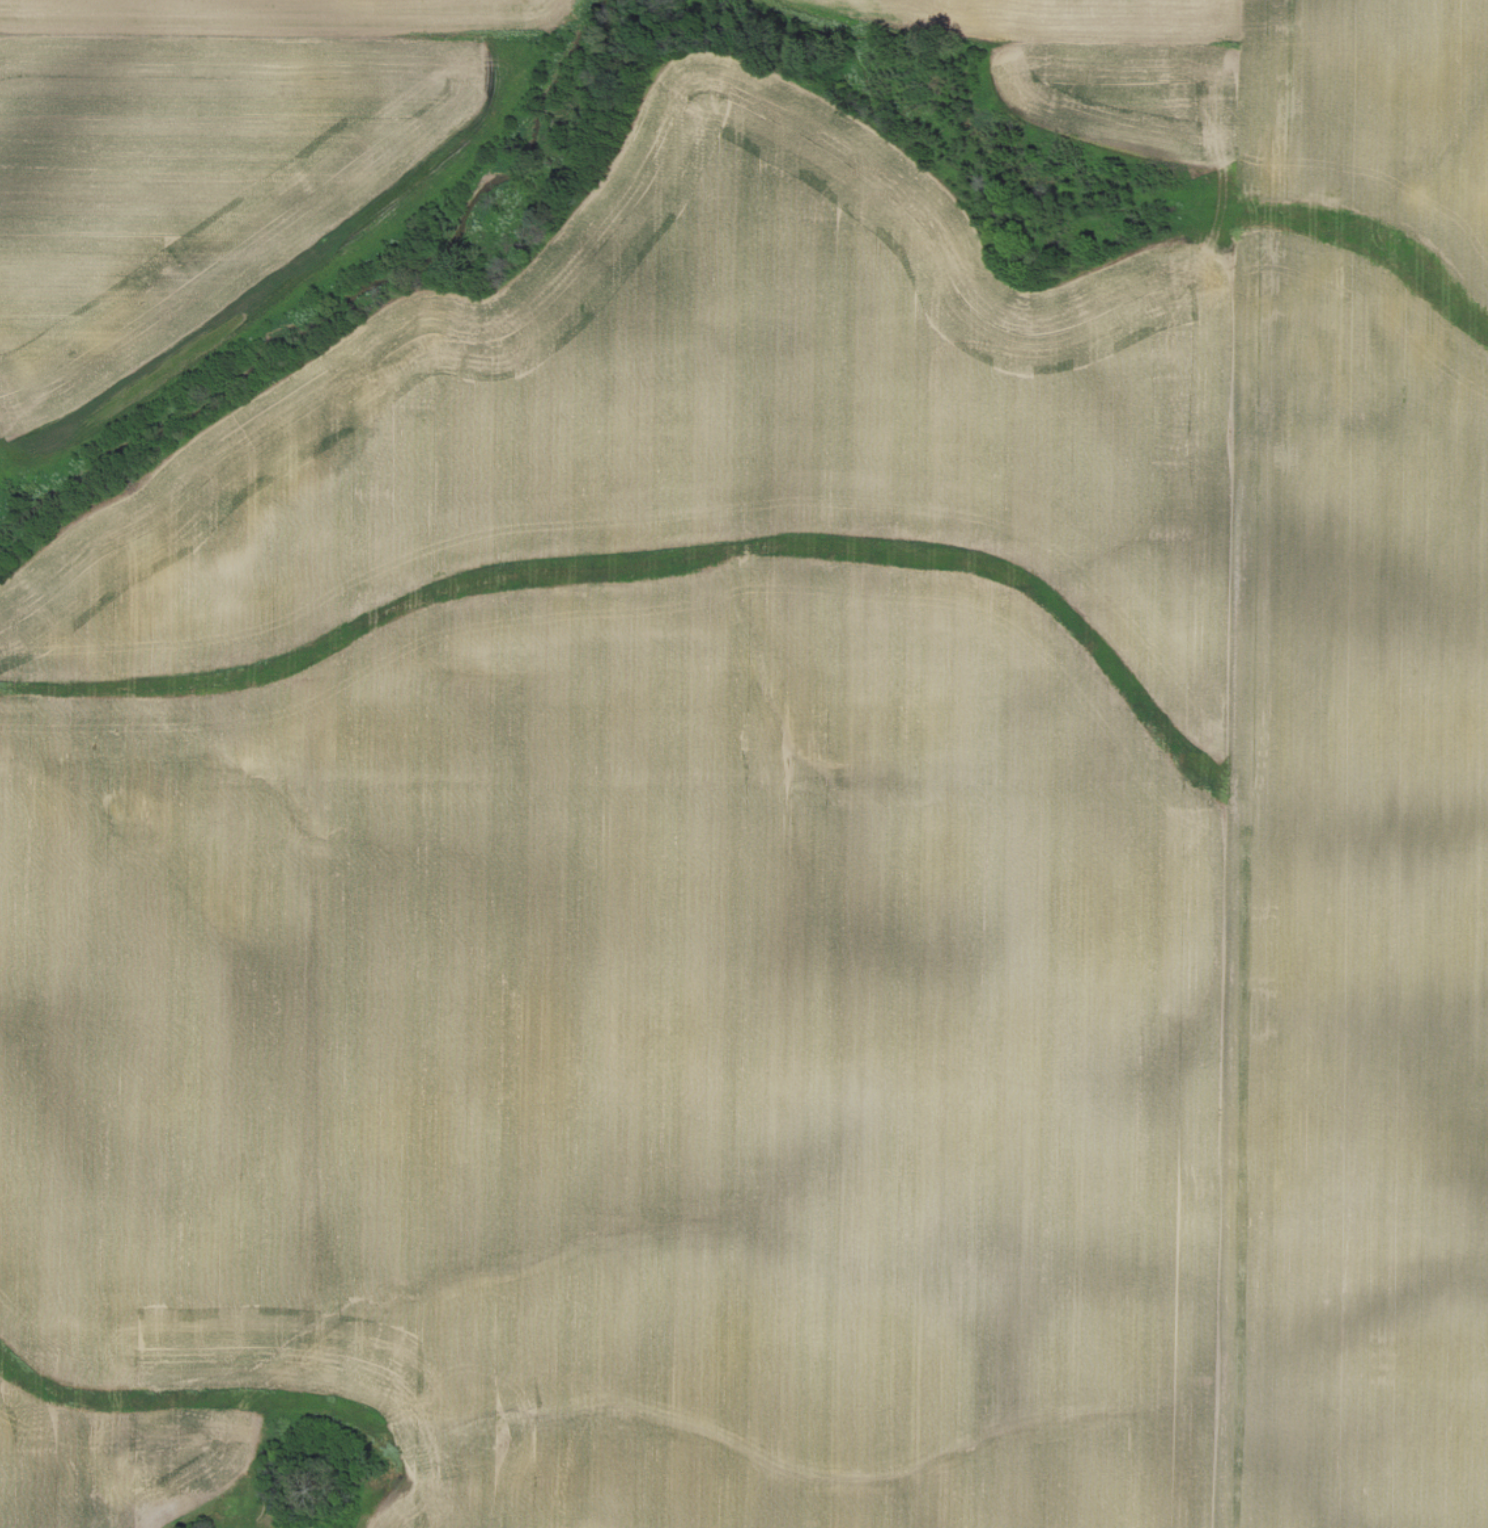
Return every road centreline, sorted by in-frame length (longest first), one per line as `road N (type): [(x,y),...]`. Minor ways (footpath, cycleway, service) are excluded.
road 1 (residential): [(1230,1527),(1243,739)]

